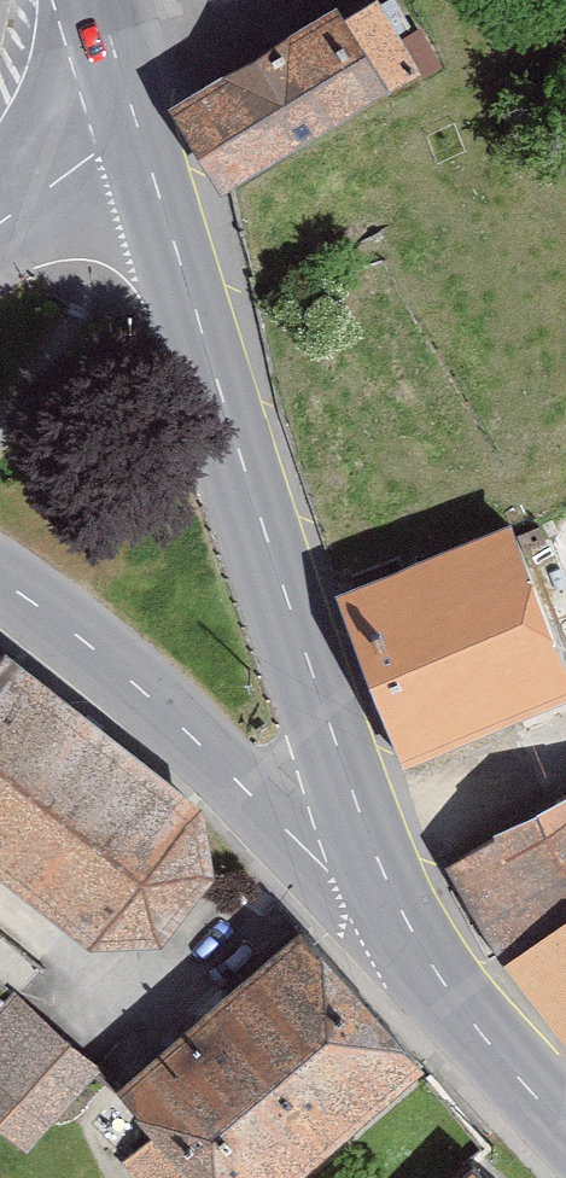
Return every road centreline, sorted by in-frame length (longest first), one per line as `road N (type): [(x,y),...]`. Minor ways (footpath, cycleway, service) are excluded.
road 1 (secondary): [(128,86),(409,931)]
road 2 (tertiary): [(0,576),(159,701),(409,931)]
road 3 (secondary): [(409,931),(565,1133)]
road 4 (tertiary): [(128,86),(31,202),(0,224)]
road 5 (residential): [(128,86),(225,0)]

